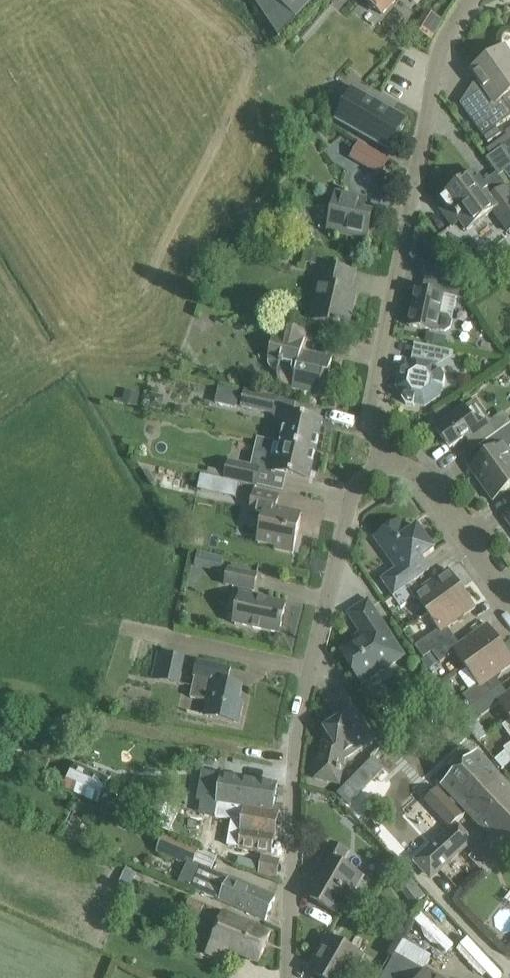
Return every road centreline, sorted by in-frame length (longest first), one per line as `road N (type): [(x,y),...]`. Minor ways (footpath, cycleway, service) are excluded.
road 1 (residential): [(287,977),(295,743),(351,497),(383,458)]
road 2 (residential): [(383,458),(368,407),(439,53),(468,0)]
road 3 (residential): [(509,600),(424,479),(383,458)]

